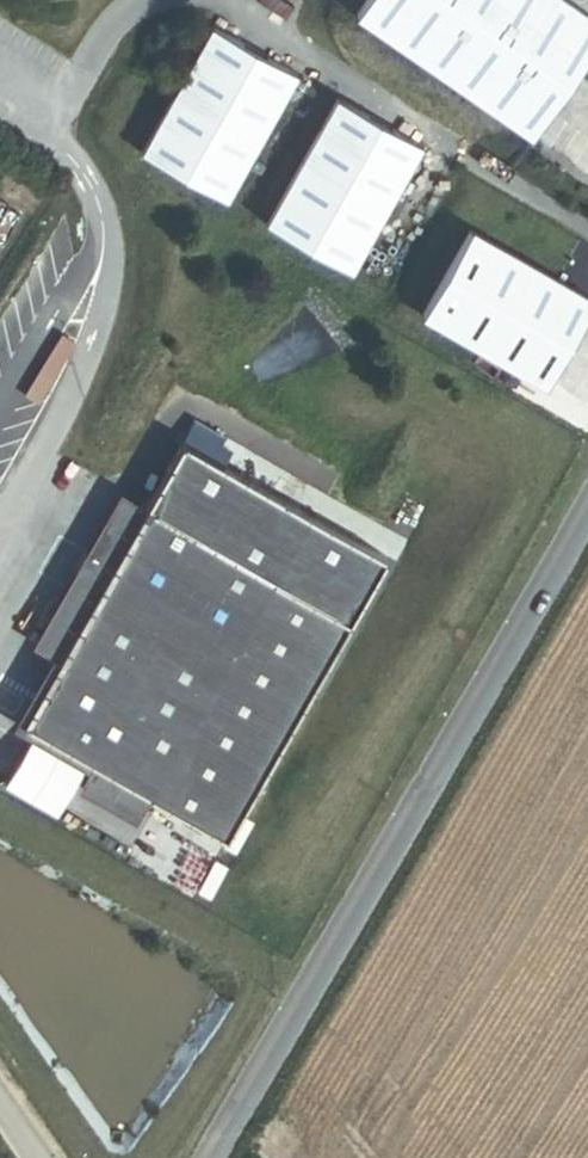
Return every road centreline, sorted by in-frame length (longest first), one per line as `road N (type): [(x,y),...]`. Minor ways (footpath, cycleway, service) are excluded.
road 1 (unclassified): [(214,1157),(587,515)]

